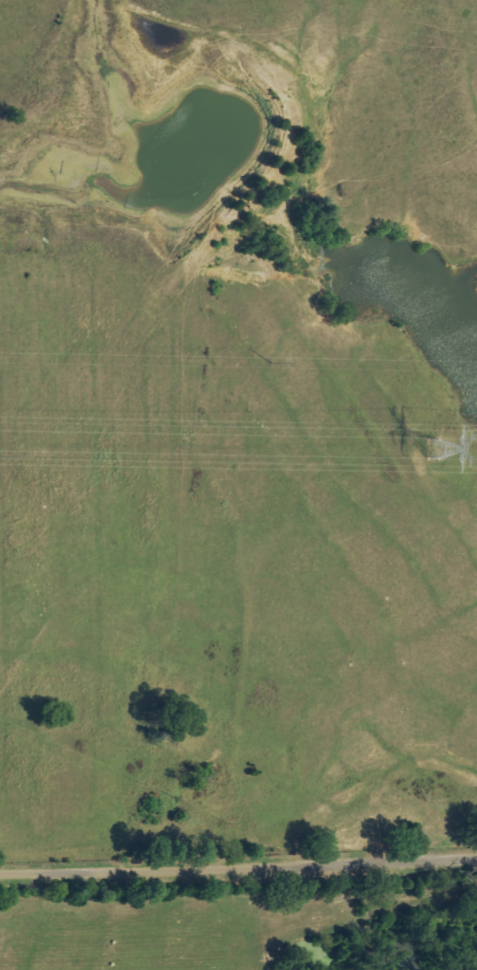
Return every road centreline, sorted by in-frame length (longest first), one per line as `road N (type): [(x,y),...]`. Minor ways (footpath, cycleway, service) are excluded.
road 1 (residential): [(476,896),(0,889)]

